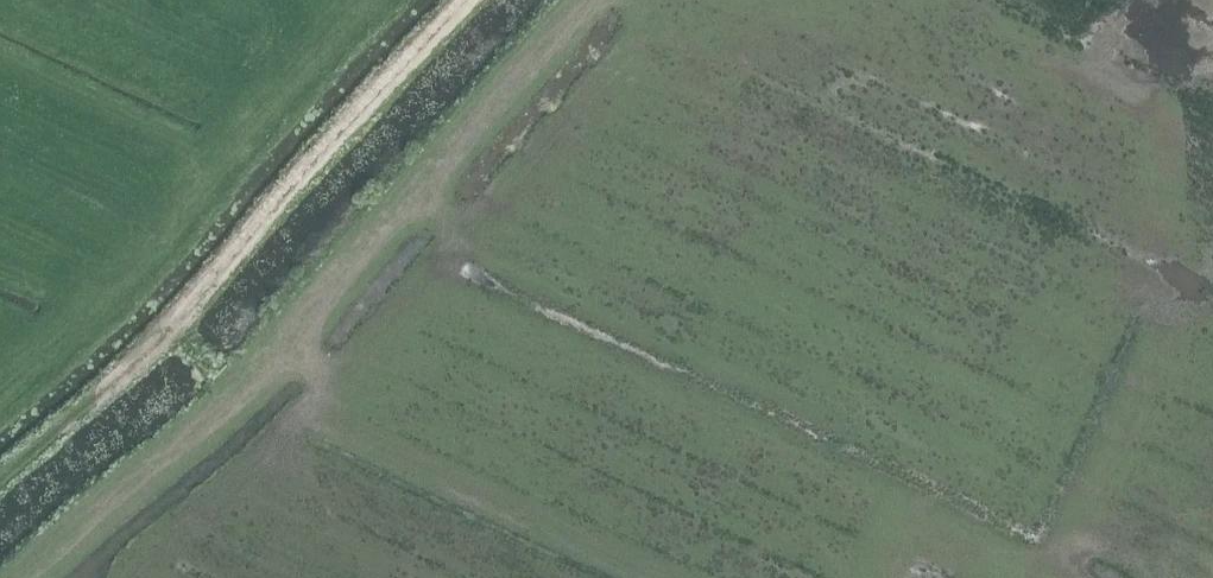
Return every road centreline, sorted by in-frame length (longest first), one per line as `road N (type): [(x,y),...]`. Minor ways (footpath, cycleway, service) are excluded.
road 1 (track): [(0,478),(186,308),(460,0)]

